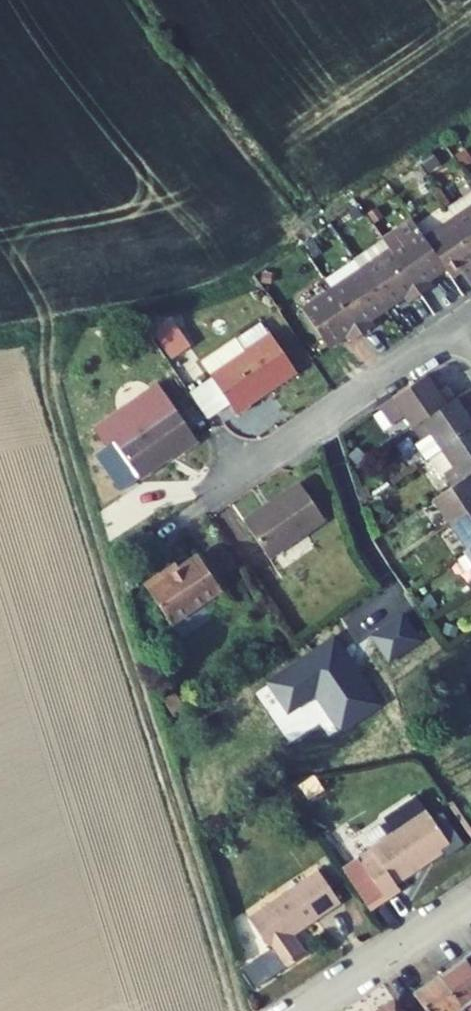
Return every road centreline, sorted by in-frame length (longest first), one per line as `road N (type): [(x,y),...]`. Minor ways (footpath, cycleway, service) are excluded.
road 1 (track): [(237,1010),(47,377),(41,326)]
road 2 (residential): [(464,322),(193,505)]
road 3 (residential): [(305,1010),(470,900)]

